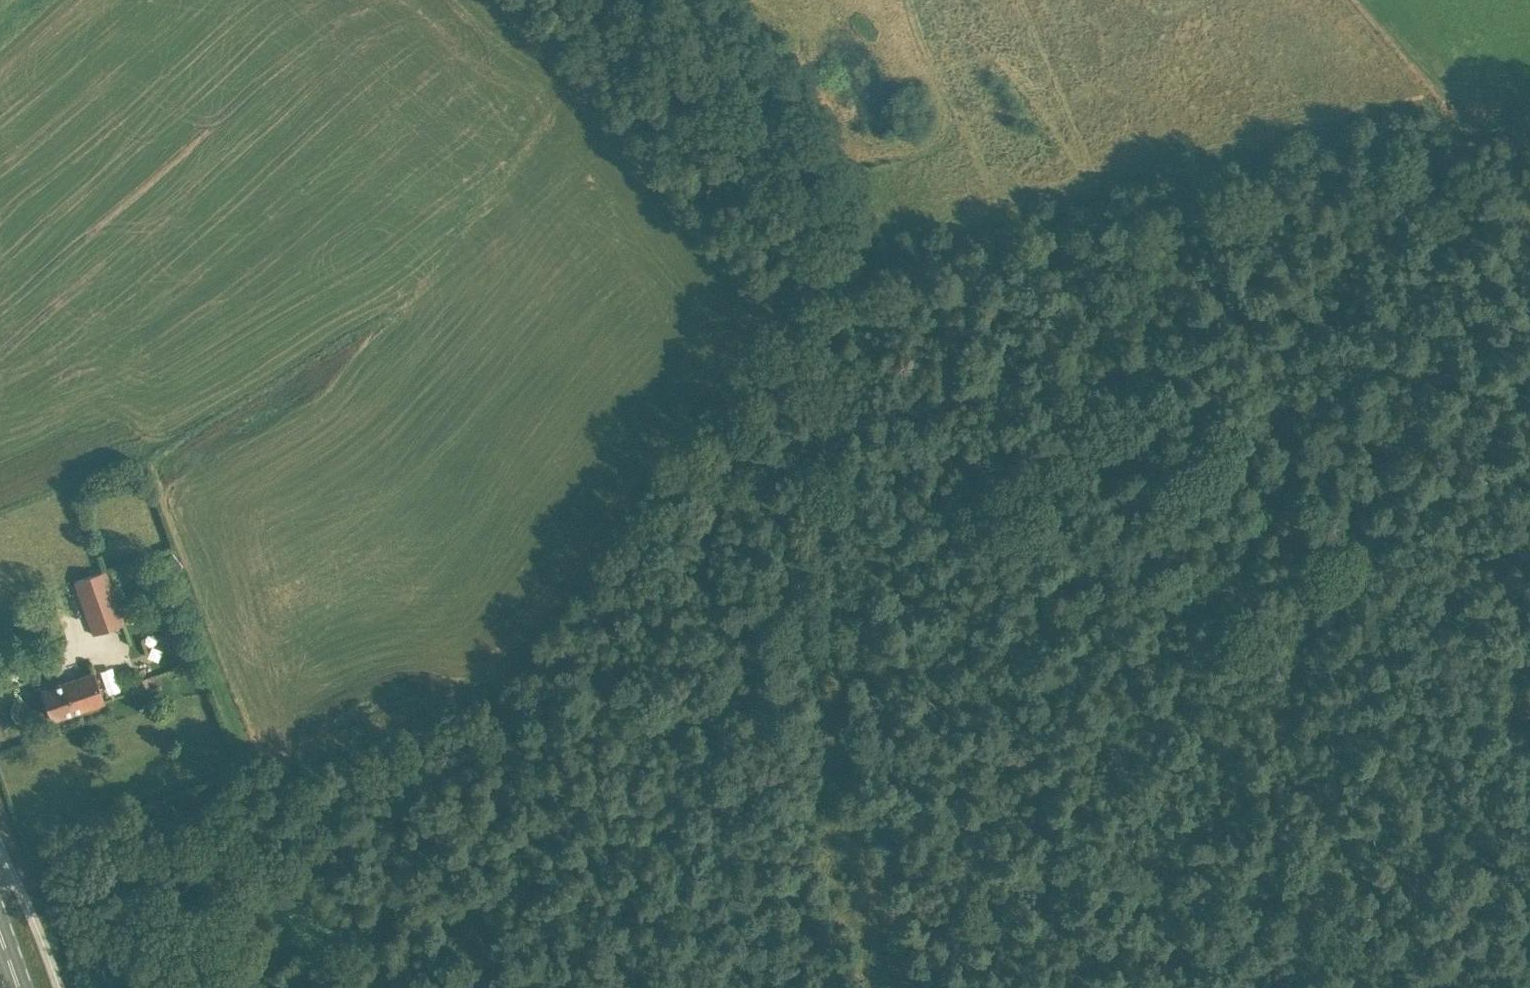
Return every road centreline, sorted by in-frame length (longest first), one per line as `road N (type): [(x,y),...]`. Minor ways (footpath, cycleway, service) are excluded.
road 1 (track): [(1529,100),(886,238),(787,277),(539,629),(487,689),(430,721),(0,880)]
road 2 (track): [(233,987),(211,801)]

